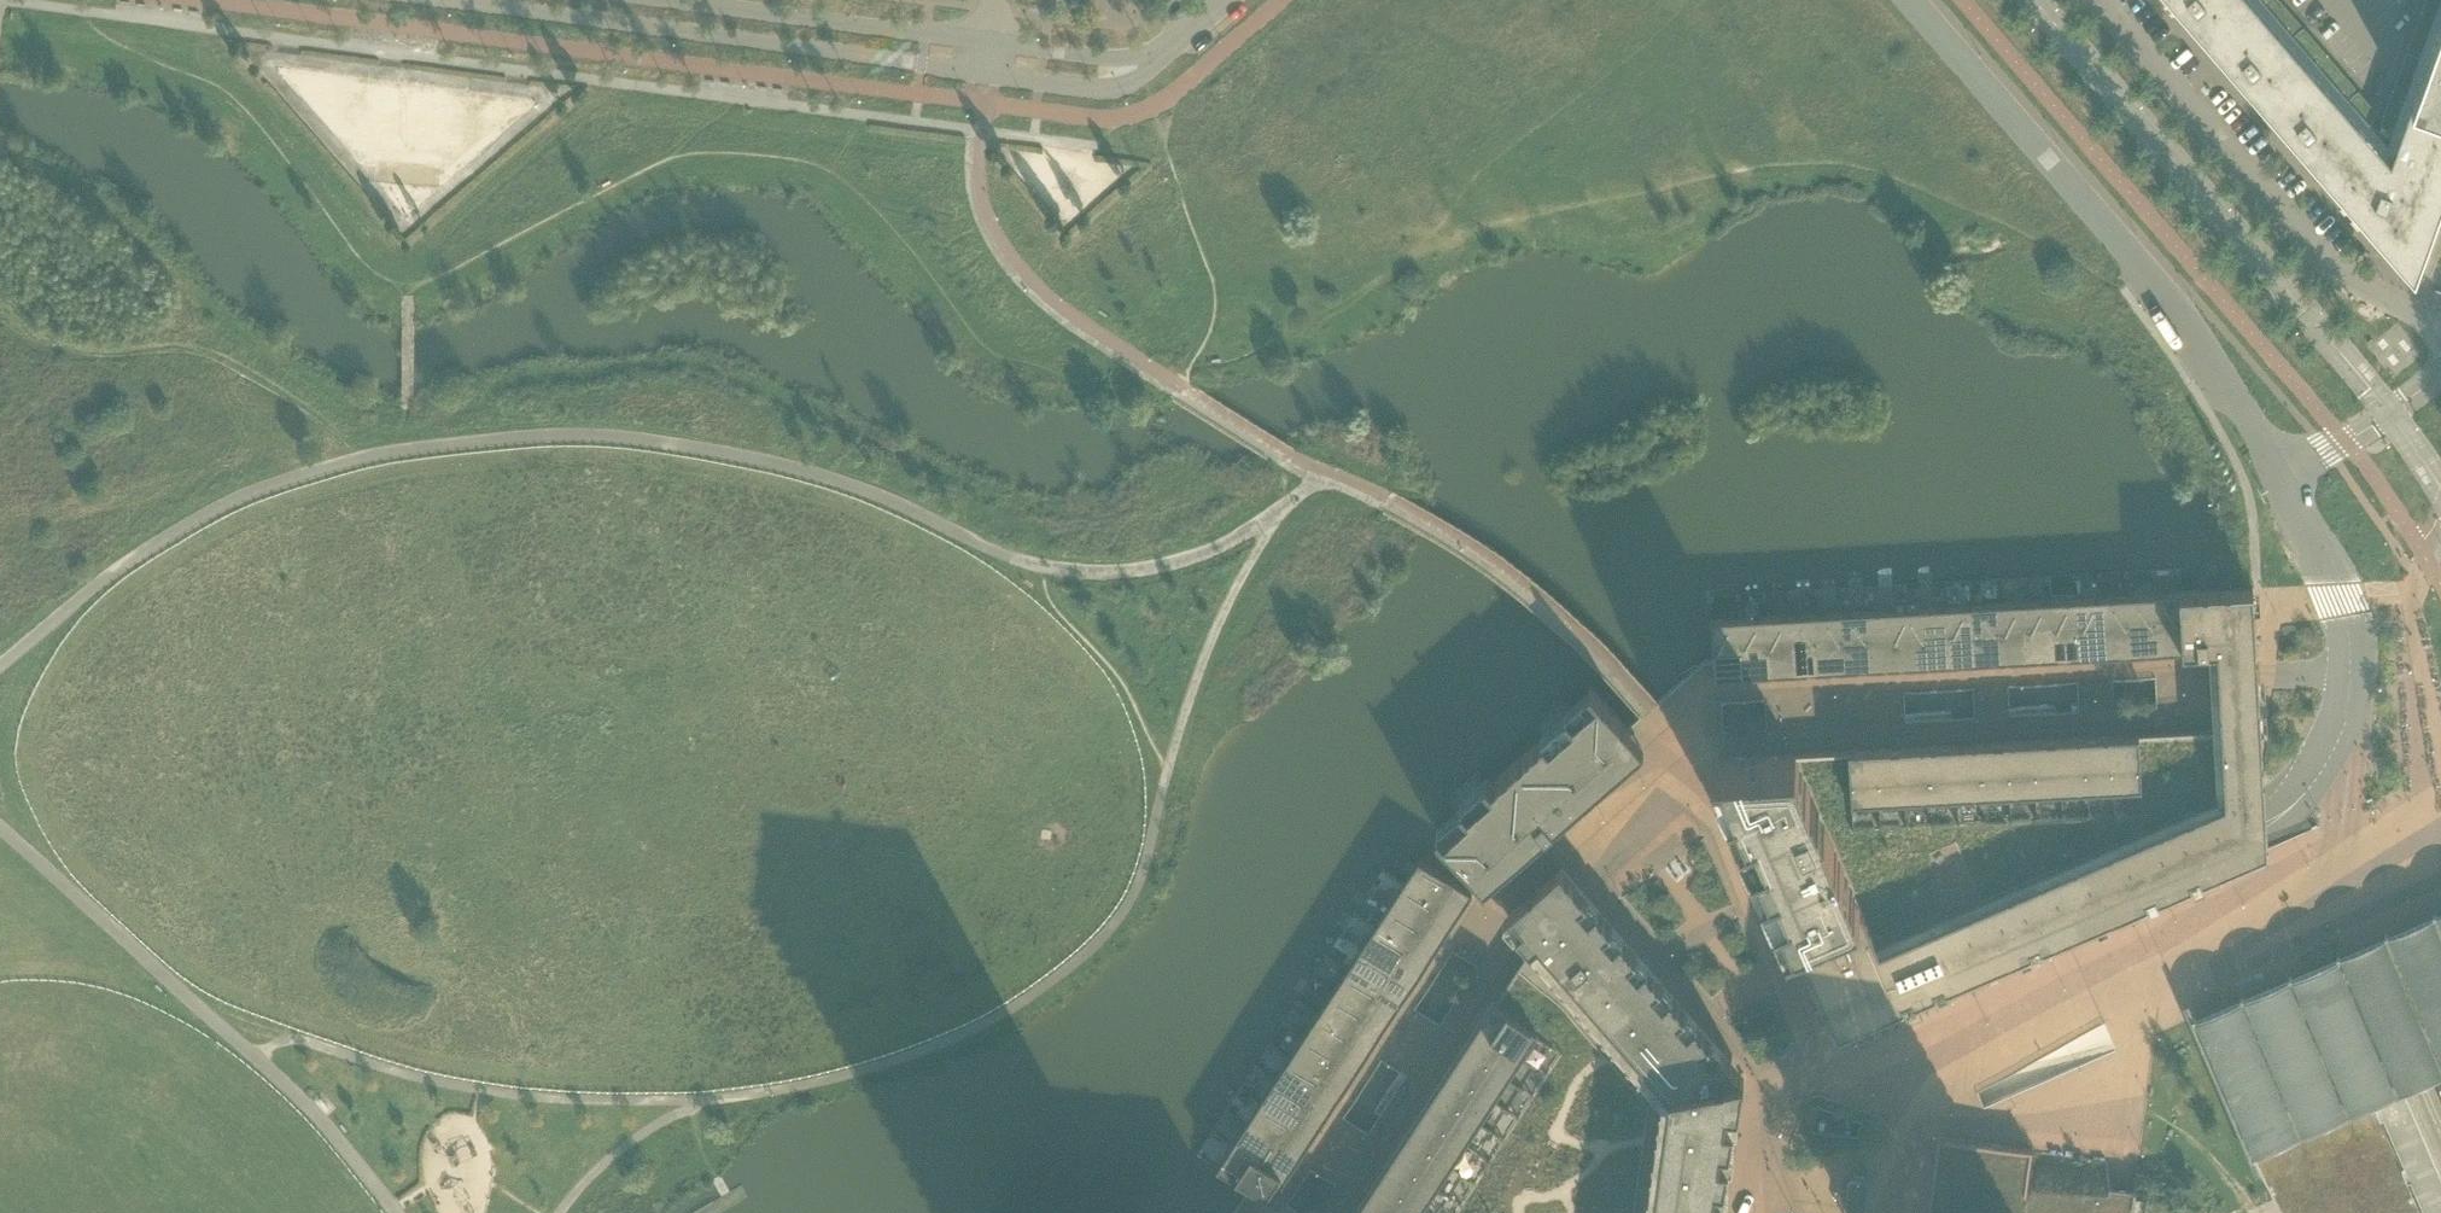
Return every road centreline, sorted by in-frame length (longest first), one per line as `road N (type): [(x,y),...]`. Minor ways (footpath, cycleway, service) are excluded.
road 1 (tertiary): [(1903,0),(2176,319),(2286,480)]
road 2 (tertiary): [(419,0),(984,78)]
road 3 (residential): [(2106,17),(2316,257),(2348,284),(2440,331)]
road 4 (tertiary): [(987,43),(660,0)]
road 5 (residential): [(2339,726),(2349,646),(2286,480)]
road 6 (tertiary): [(984,78),(1082,93),(1136,89),(1170,52)]
road 7 (tertiary): [(2286,480),(2440,376)]
road 8 (tertiary): [(1170,52),(1097,59),(987,43)]

